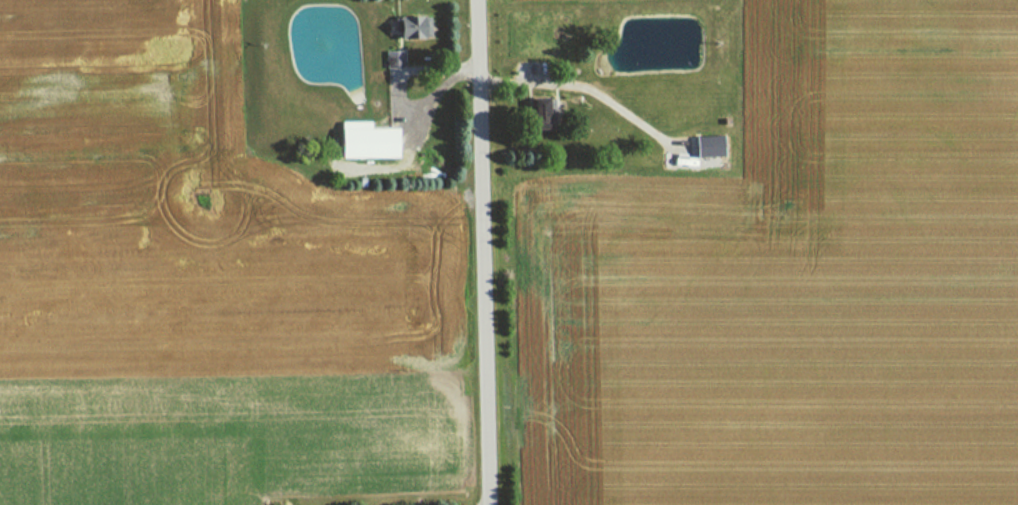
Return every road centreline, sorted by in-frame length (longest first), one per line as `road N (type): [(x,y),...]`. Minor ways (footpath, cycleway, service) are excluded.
road 1 (residential): [(487,504),(474,0)]

